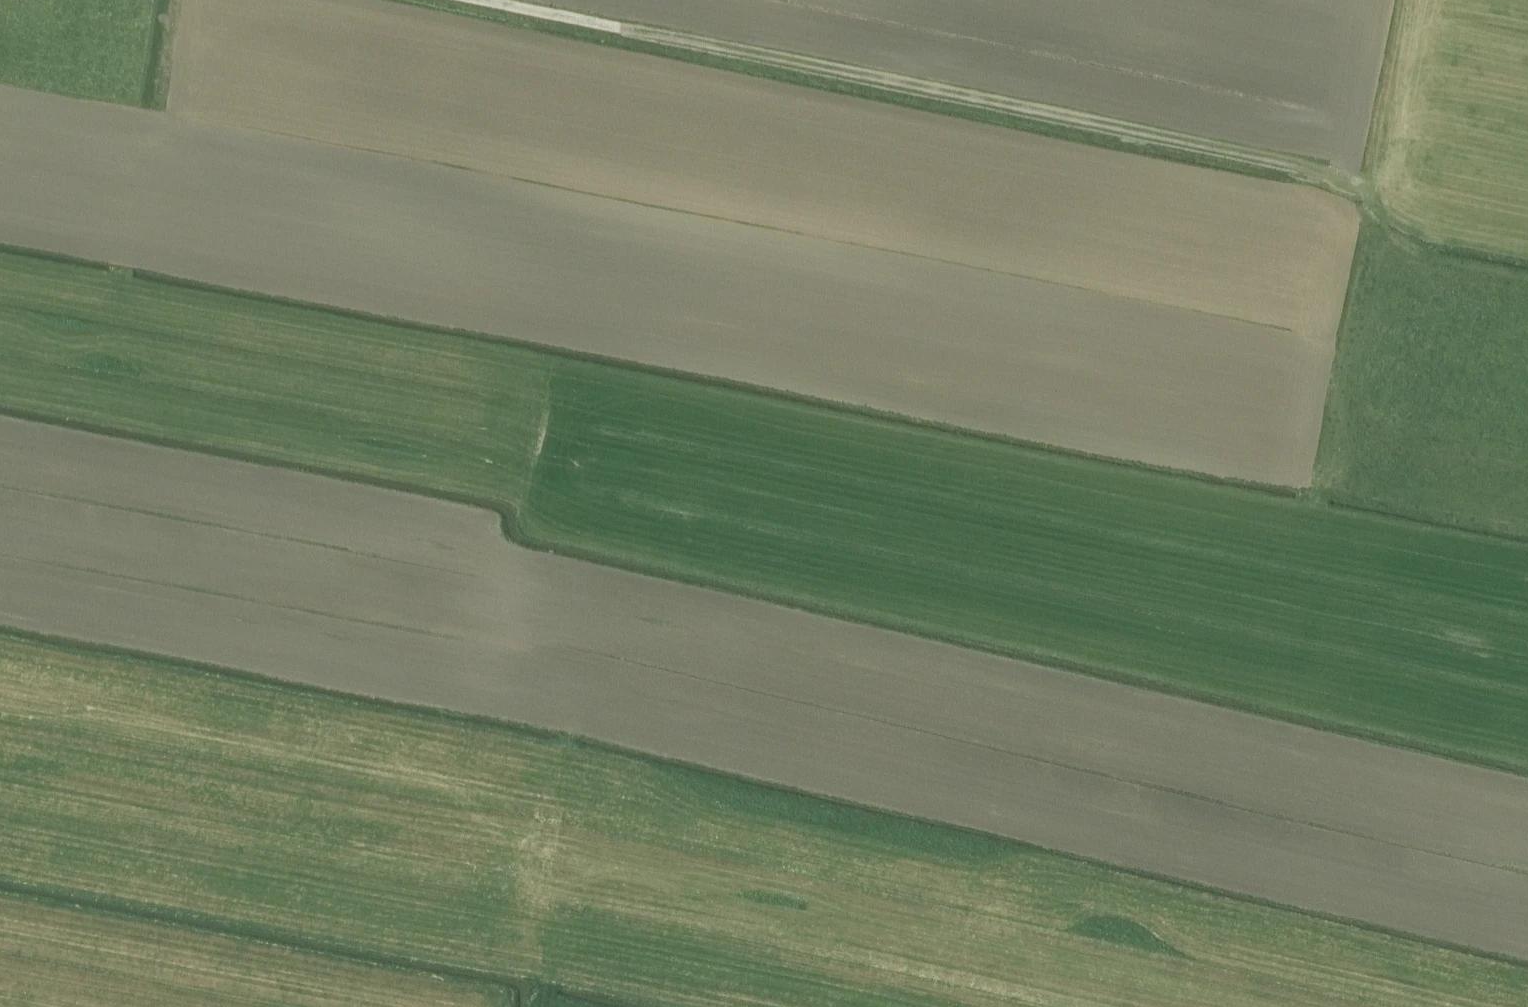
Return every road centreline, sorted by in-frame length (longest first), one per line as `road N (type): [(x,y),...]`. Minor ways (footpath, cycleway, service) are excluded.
road 1 (track): [(455,0),(612,30)]

